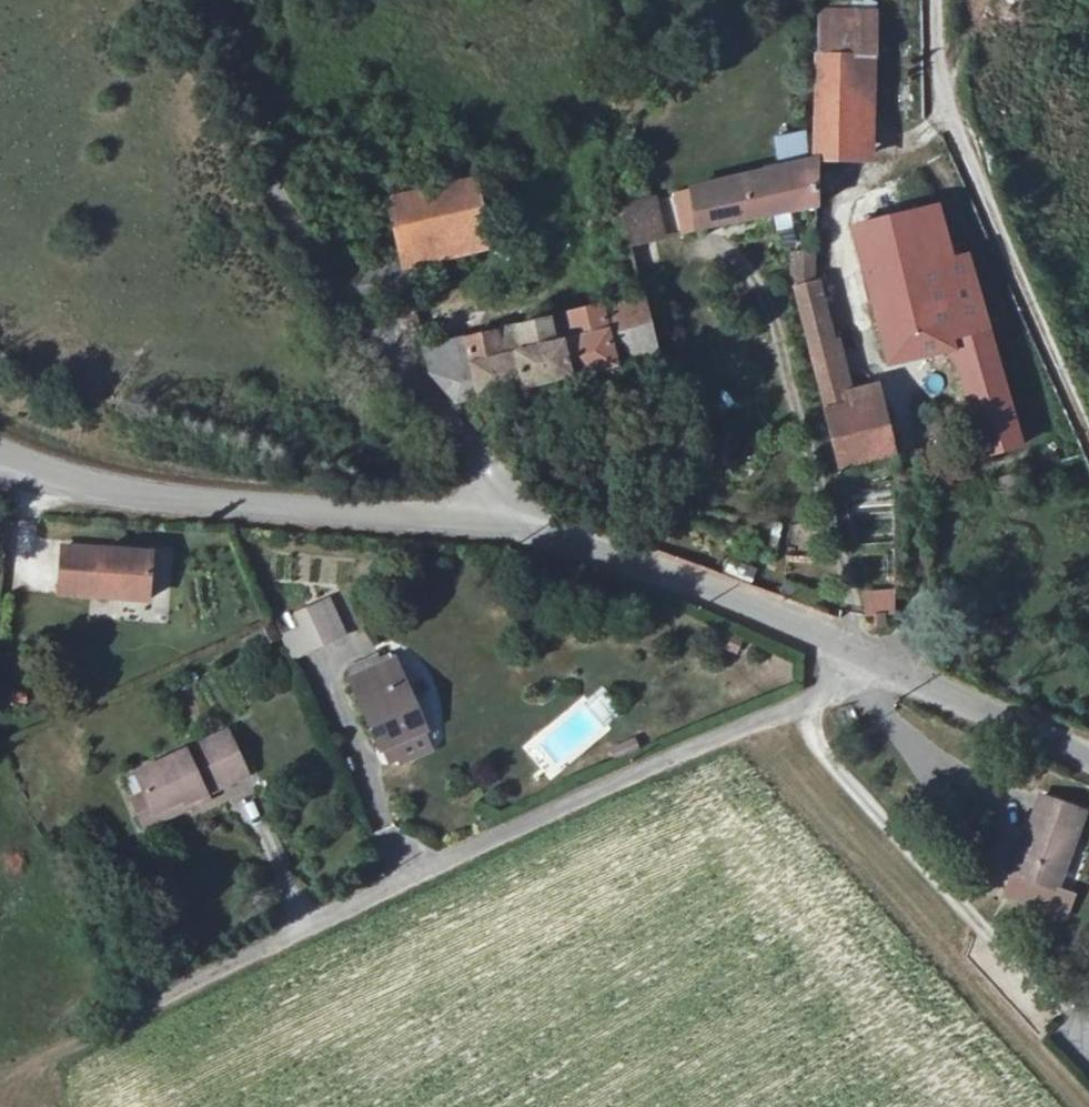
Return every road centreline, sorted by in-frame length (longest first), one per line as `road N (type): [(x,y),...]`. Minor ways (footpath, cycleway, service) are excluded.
road 1 (residential): [(878,664),(128,1022)]
road 2 (residential): [(221,0),(267,174),(308,246),(459,429),(498,526)]
road 3 (unclassified): [(0,450),(103,487),(177,498),(498,526)]
road 4 (track): [(936,0),(947,99),(1088,427)]
road 5 (unclassified): [(498,526),(550,536),(689,585),(878,664)]
road 6 (unclassified): [(878,664),(1088,752)]

